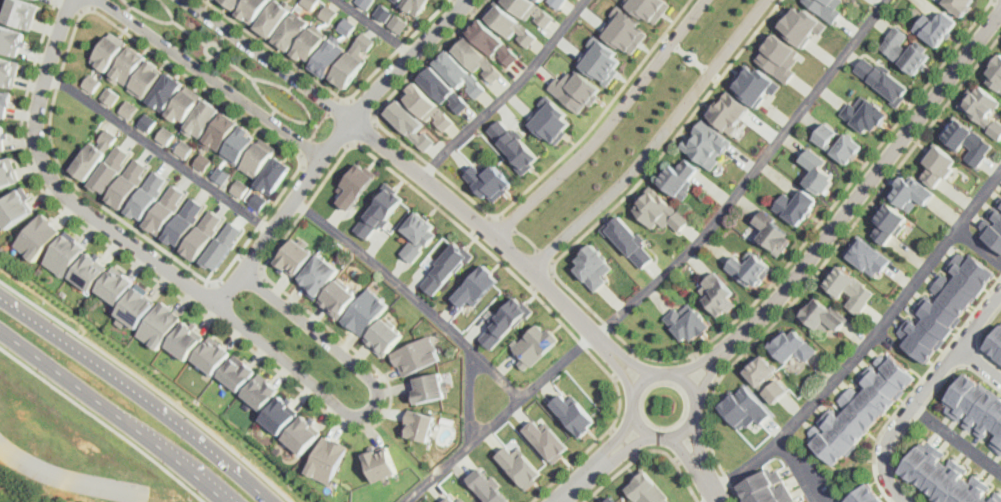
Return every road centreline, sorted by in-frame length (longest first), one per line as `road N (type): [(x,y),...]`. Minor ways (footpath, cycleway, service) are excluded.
road 1 (residential): [(71,0),(35,121),(52,178),(345,410),(368,411),(376,400),(373,380),(242,272)]
road 2 (residential): [(1000,12),(792,281),(727,347)]
road 3 (residential): [(532,271),(635,169),(767,0)]
road 4 (primary): [(274,501),(0,294)]
road 5 (residential): [(352,119),(494,236),(607,345)]
road 6 (residential): [(705,0),(588,149),(494,236)]
road 7 (residential): [(101,0),(322,156)]
road 8 (residential): [(1000,292),(886,442),(885,469),(905,501)]
road 9 (residential): [(352,119),(217,305)]
road 10 (residential): [(352,119),(188,0)]
road 11 (residential): [(669,371),(644,379),(632,403),(643,427),(669,436),(686,428),(698,405),(687,379),(669,371)]
road 12 (residential): [(467,0),(352,119)]
road 13 (primary): [(0,327),(124,417)]
road 14 (primary): [(124,417),(237,501)]

